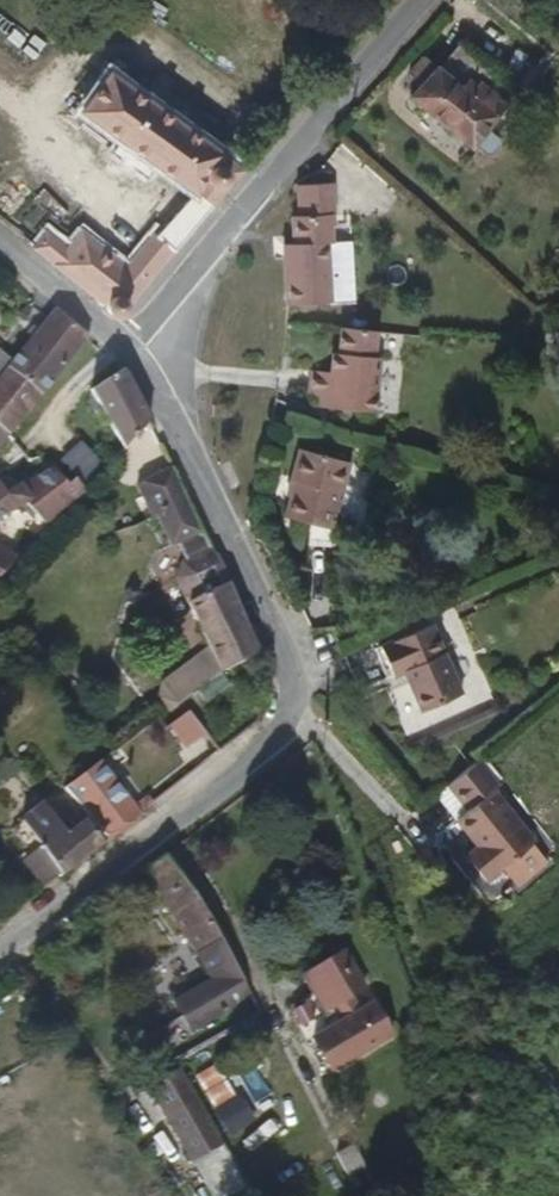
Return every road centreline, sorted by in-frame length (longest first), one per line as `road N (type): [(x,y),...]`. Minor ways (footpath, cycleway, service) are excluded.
road 1 (unclassified): [(0,962),(300,722),(301,703),(142,363)]
road 2 (residential): [(142,363),(170,309),(432,0)]
road 3 (unclassified): [(142,363),(0,245)]

